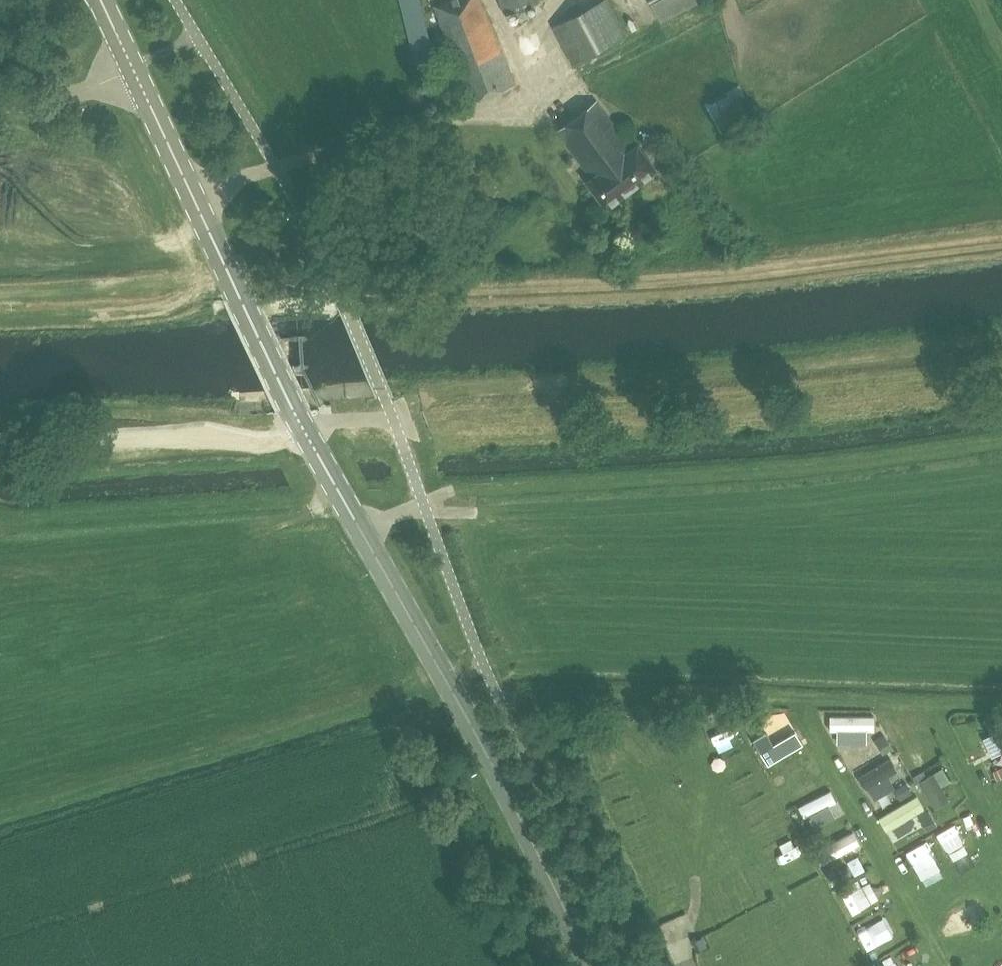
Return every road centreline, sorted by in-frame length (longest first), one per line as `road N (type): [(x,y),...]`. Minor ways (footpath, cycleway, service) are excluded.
road 1 (secondary): [(593,965),(482,743),(295,412),(135,70)]
road 2 (track): [(240,293),(565,285),(1001,235)]
road 3 (track): [(0,442),(268,442),(304,429)]
road 4 (track): [(240,293),(0,304)]
road 5 (unclassified): [(135,70),(47,104),(0,108)]

